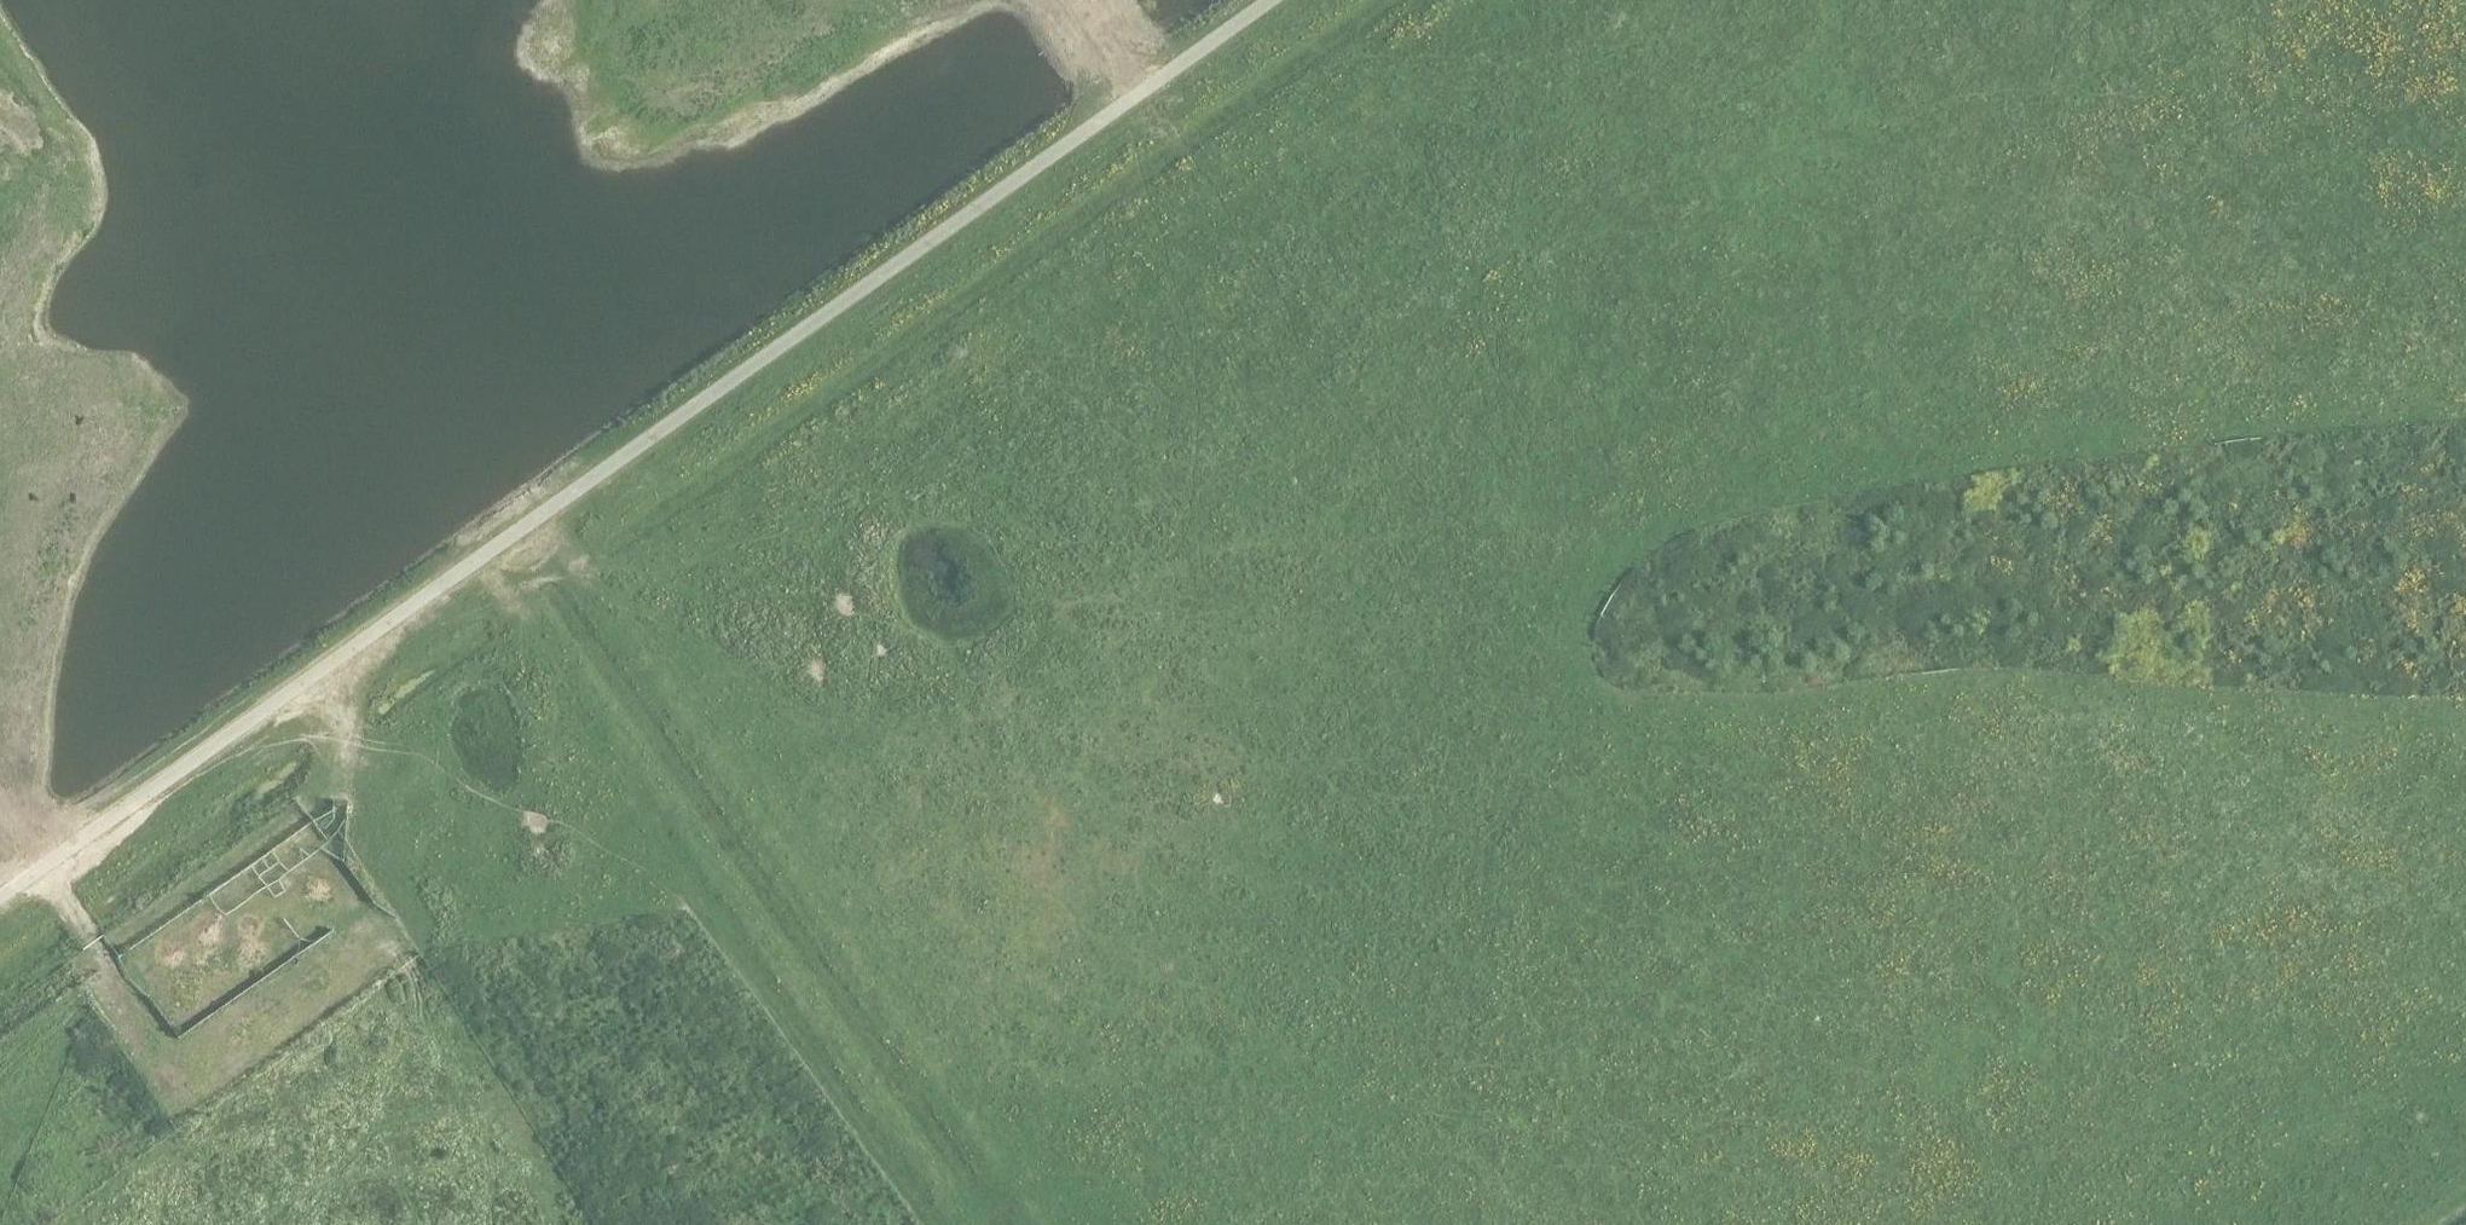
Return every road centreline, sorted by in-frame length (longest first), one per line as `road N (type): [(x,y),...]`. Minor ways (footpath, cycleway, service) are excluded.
road 1 (track): [(0,900),(1273,0)]

